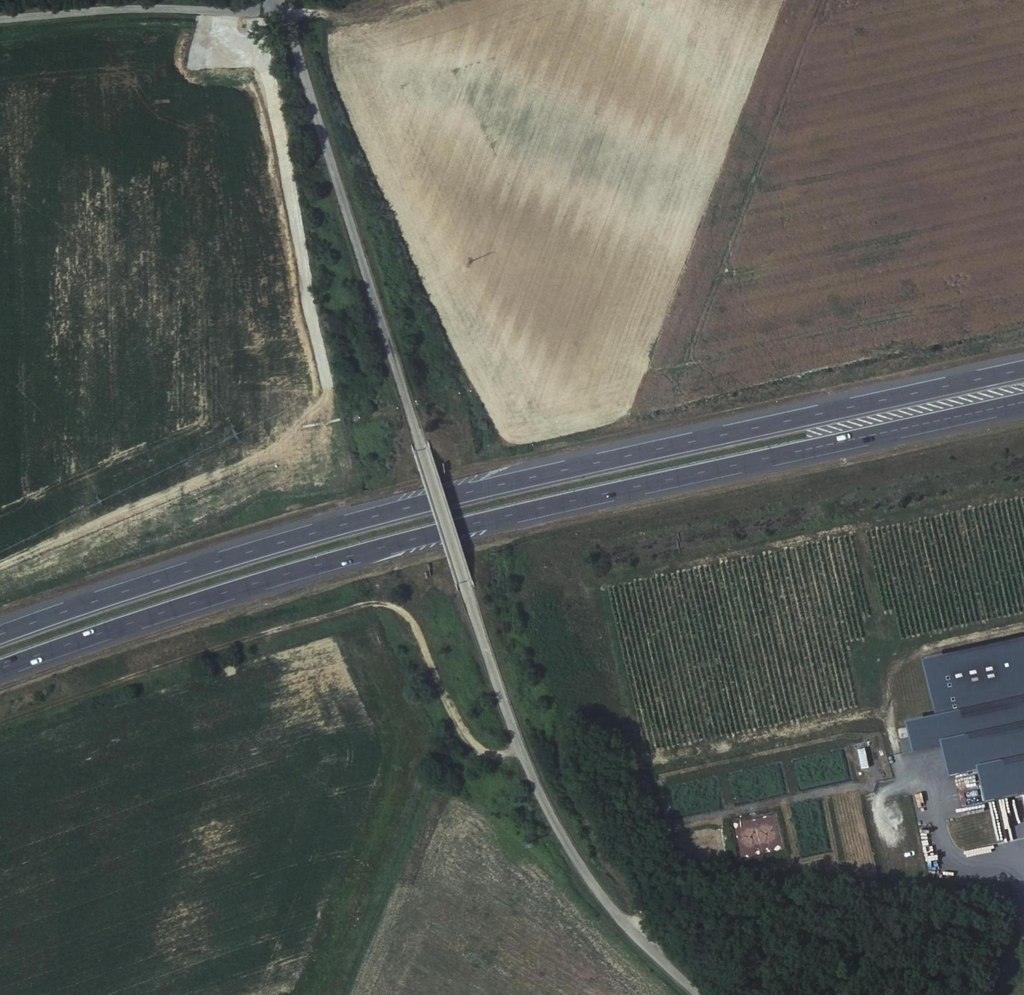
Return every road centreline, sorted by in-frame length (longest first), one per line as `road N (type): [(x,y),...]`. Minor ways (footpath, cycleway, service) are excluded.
road 1 (unclassified): [(697,994),(592,884),(519,746),(284,15)]
road 2 (motorway): [(0,669),(411,539),(1023,402)]
road 3 (motorway): [(1023,369),(399,509),(0,635)]
road 4 (track): [(0,723),(285,626),(376,605),(409,618),(464,731),(484,749),(519,746)]
road 5 (unclassified): [(284,15),(146,5),(0,16)]

